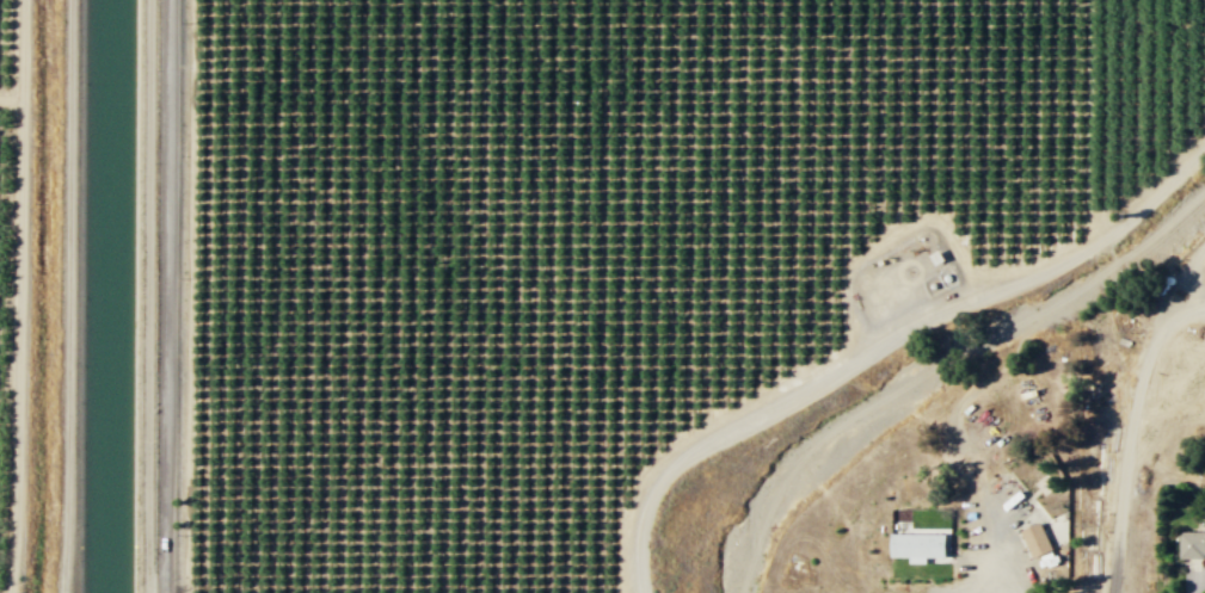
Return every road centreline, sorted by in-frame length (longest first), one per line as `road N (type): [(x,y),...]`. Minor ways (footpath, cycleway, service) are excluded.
road 1 (residential): [(639,592),(643,513),(659,476),(680,456),(890,339),(1059,262),(1204,157)]
road 2 (track): [(13,592),(23,0)]
road 3 (residential): [(165,592),(171,0)]
road 4 (track): [(148,592),(149,0)]
road 5 (track): [(1113,229),(1093,208),(1094,0)]

